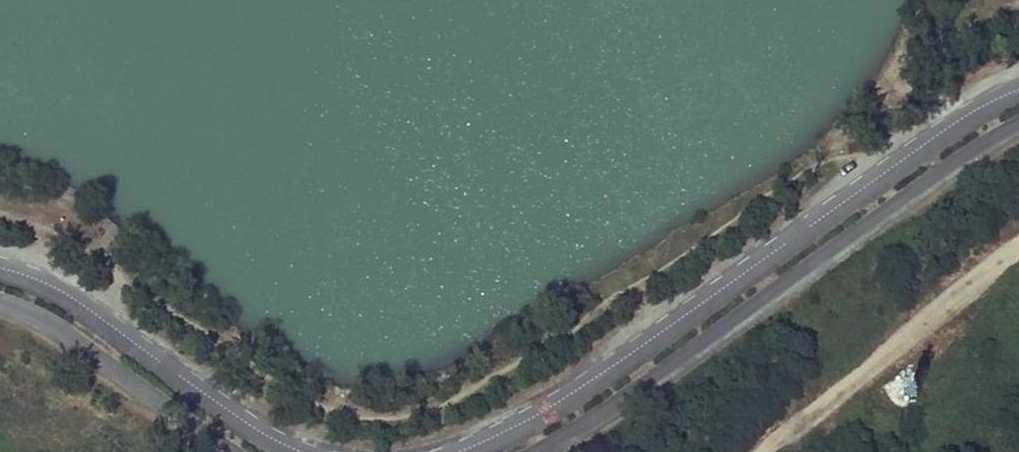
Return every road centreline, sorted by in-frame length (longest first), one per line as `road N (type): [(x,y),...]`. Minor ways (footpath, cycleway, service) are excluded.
road 1 (unclassified): [(1018,95),(950,132),(551,416),(479,451)]
road 2 (unclassified): [(535,451),(1018,123)]
road 3 (unclassified): [(284,451),(106,329),(0,275)]
road 4 (unclassified): [(0,300),(71,334),(230,451)]

